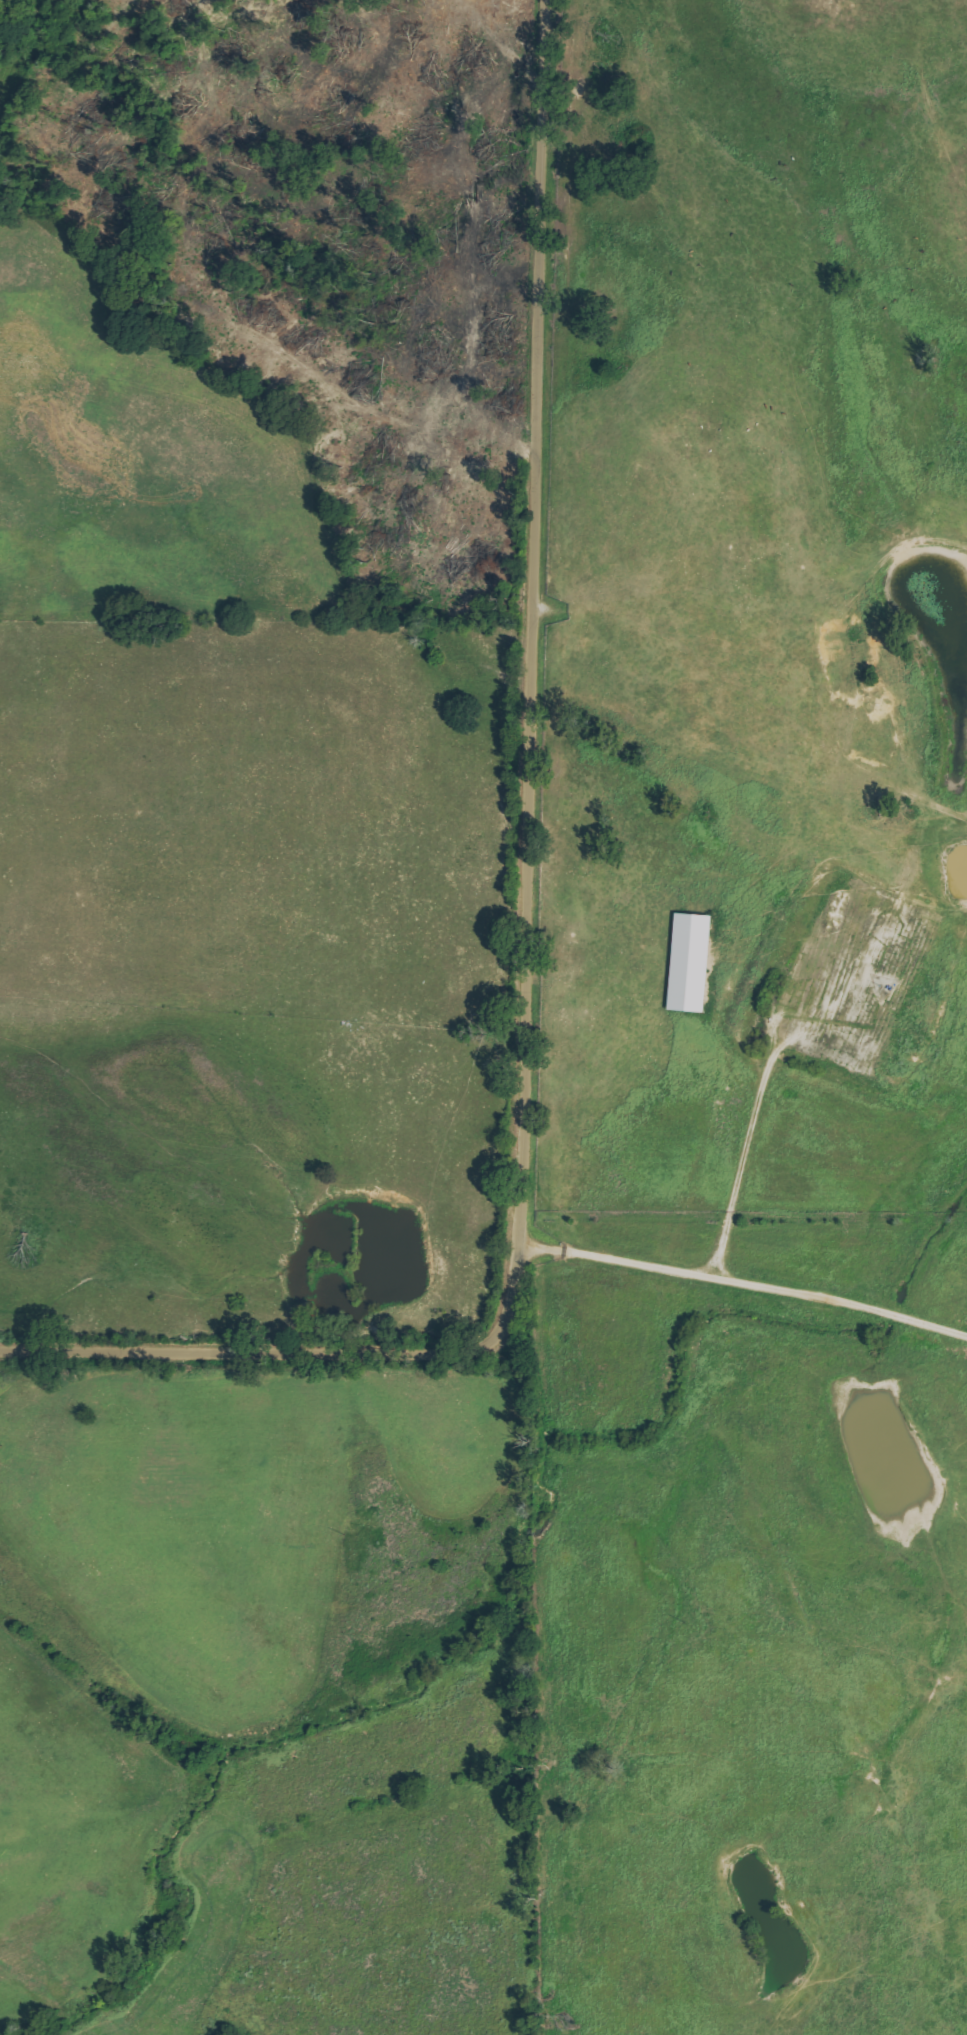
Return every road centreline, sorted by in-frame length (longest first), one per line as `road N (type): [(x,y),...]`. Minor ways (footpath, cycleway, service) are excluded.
road 1 (residential): [(0,1349),(445,1353),(481,1349),(510,1307),(524,975),(538,0)]

